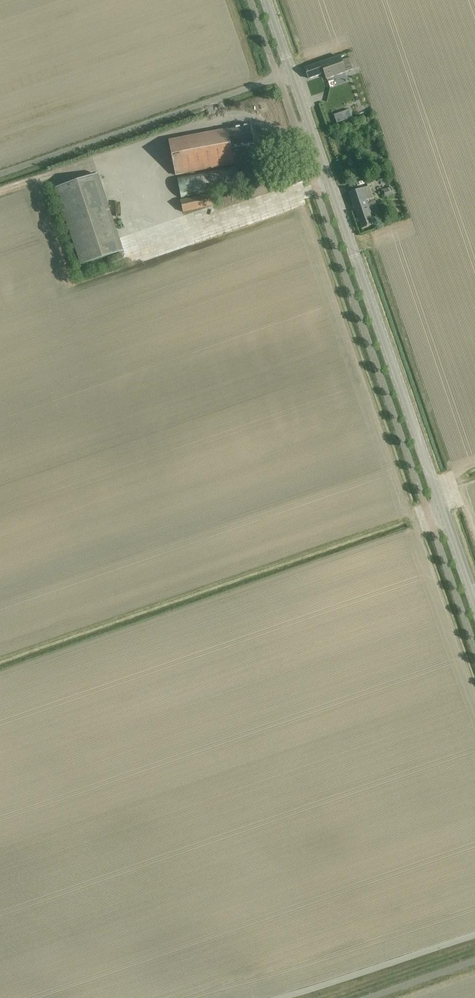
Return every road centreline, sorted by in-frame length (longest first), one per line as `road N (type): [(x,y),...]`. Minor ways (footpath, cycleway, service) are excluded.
road 1 (secondary): [(474,612),(266,0)]
road 2 (unclassified): [(281,997),(474,936)]

